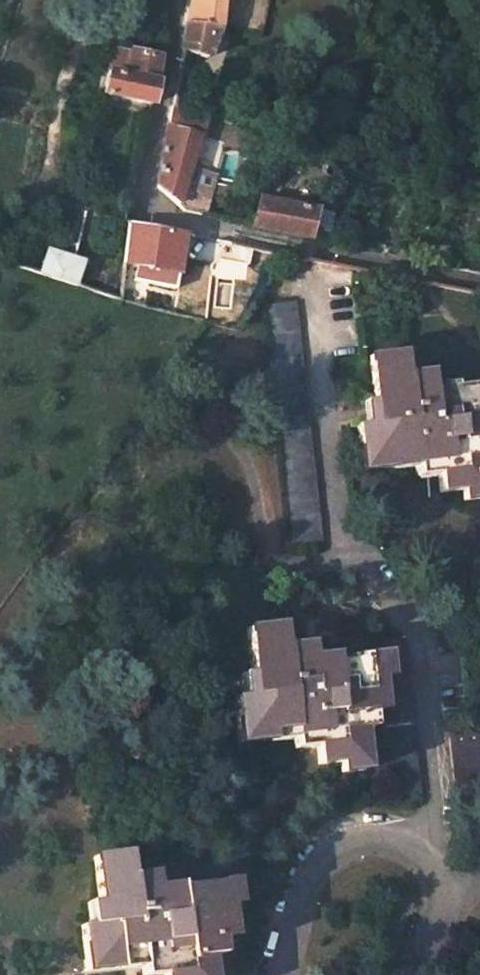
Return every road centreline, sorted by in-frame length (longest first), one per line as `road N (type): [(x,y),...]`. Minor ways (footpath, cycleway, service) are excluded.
road 1 (residential): [(409,974),(444,919),(437,862),(396,836),(341,845),(304,879),(276,974)]
road 2 (residential): [(175,0),(144,204),(232,233)]

